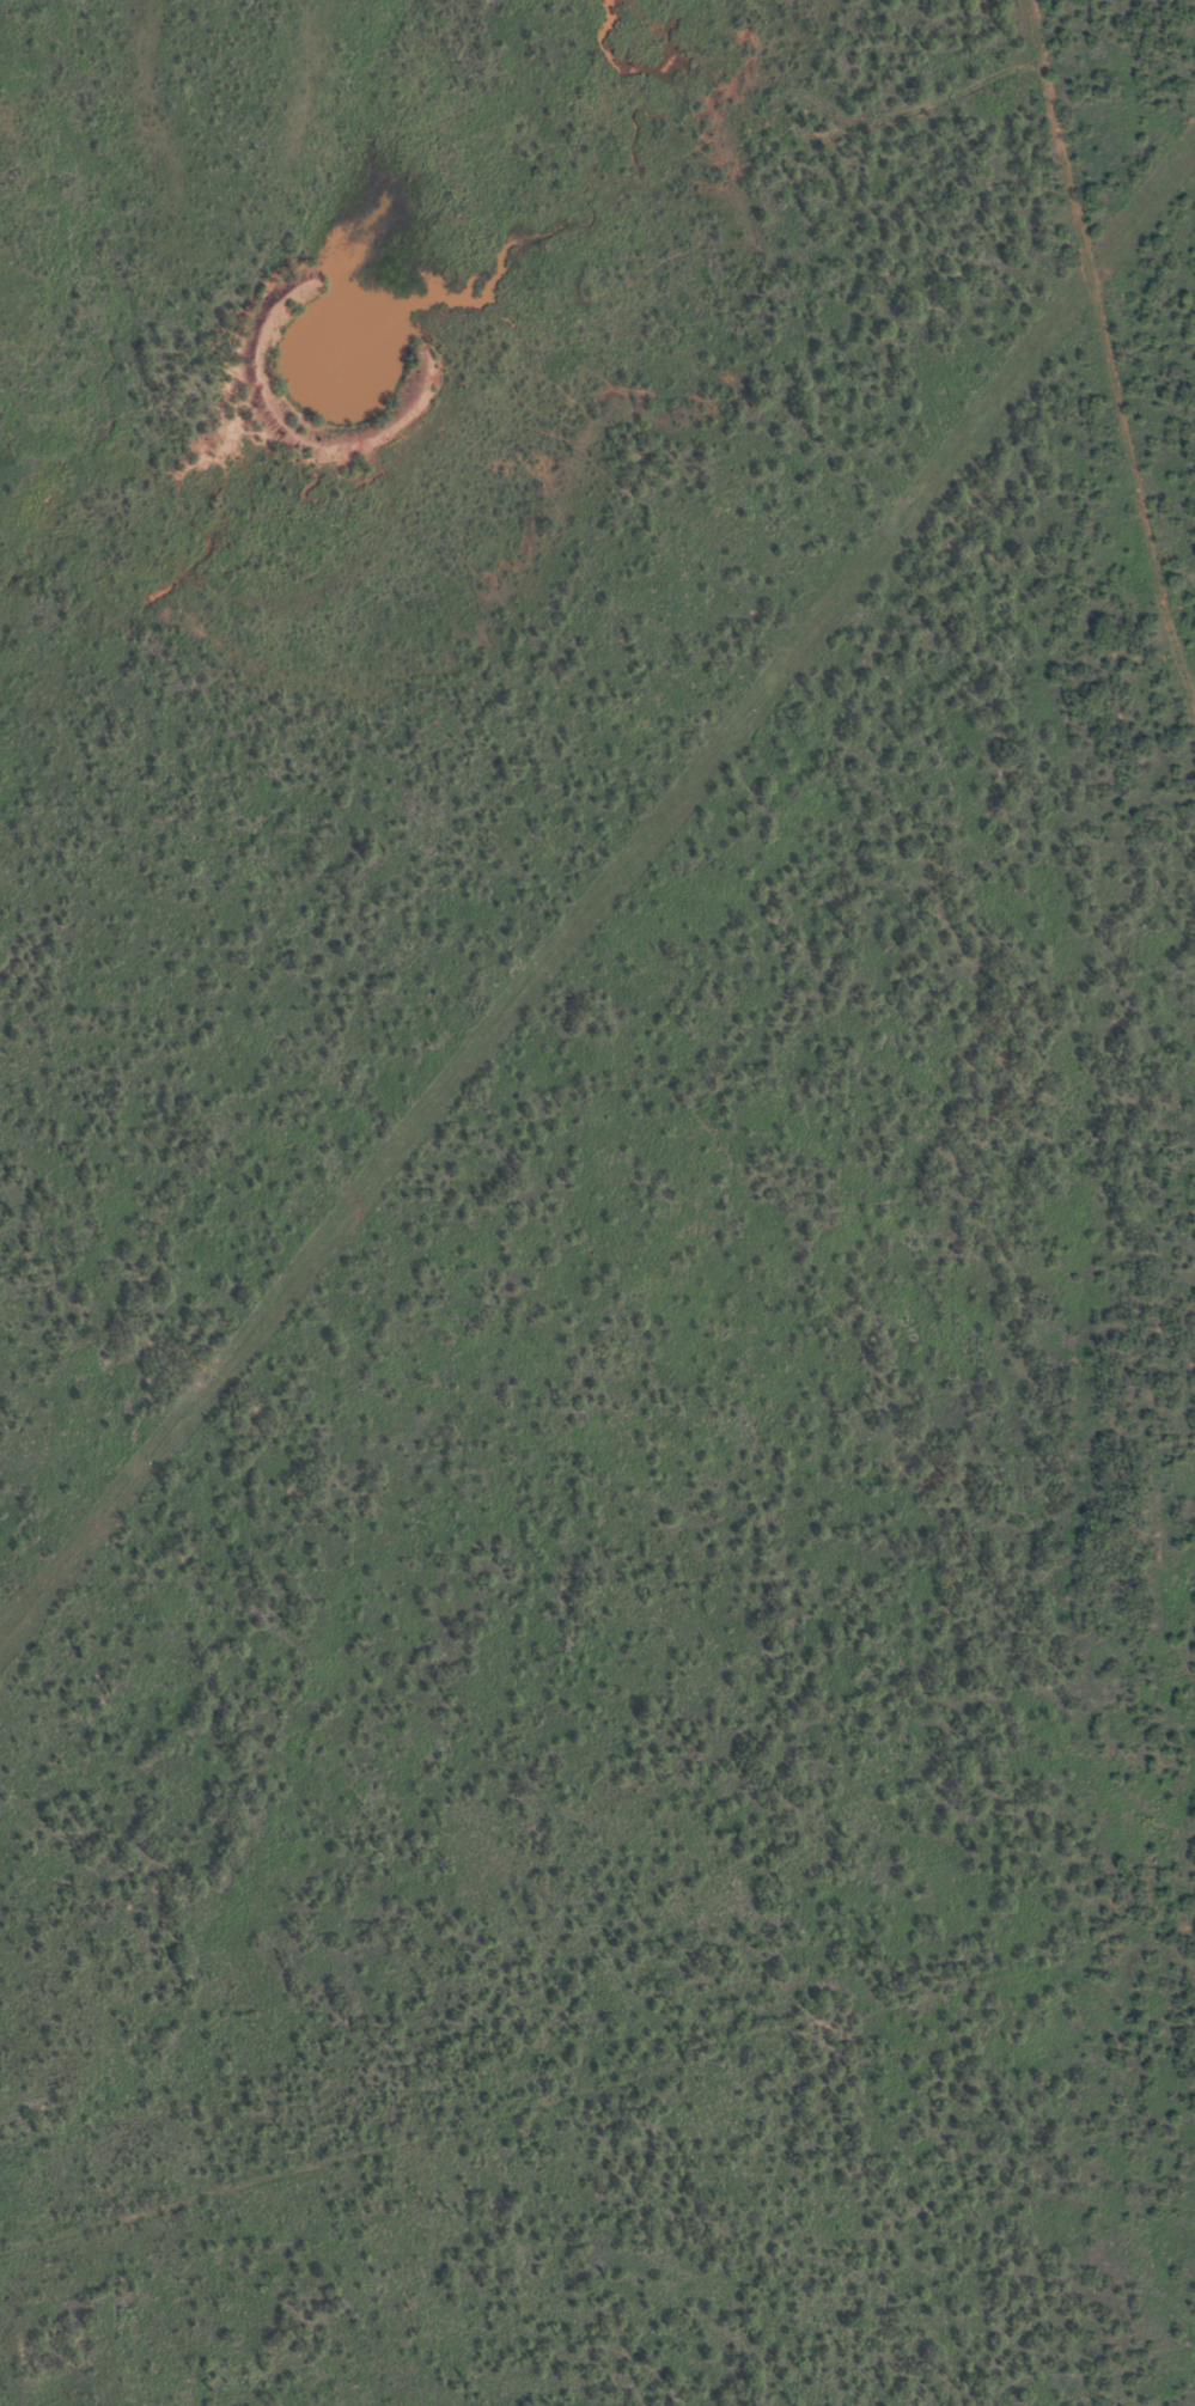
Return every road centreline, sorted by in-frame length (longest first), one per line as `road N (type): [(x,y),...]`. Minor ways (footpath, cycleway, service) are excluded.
road 1 (residential): [(1194,752),(1022,110),(1004,91),(1002,0)]

